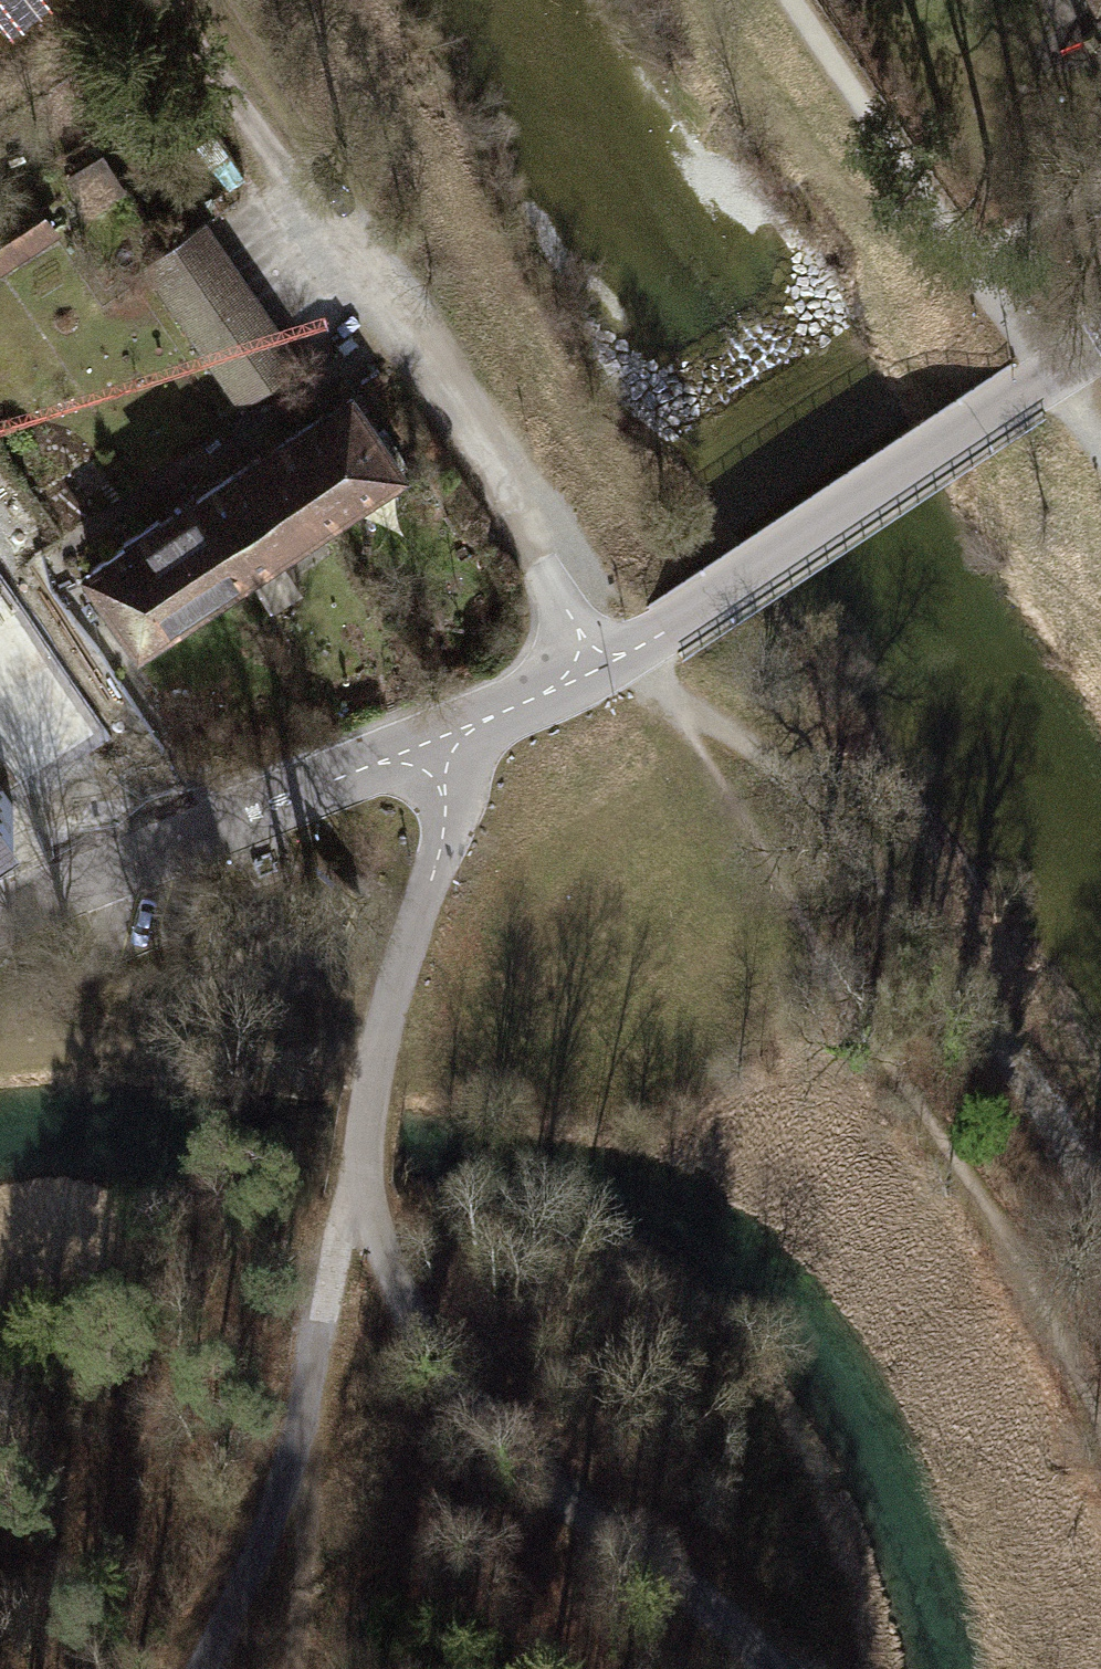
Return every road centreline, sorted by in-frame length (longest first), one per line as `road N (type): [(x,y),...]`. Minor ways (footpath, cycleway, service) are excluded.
road 1 (track): [(224,0),(632,650)]
road 2 (track): [(632,650),(662,687),(785,774),(859,853),(1006,1060),(1100,1215)]
road 3 (track): [(770,1668),(711,1609),(526,1465),(449,1376),(384,1254),(364,1180),(362,1133)]
road 4 (unclassified): [(590,661),(481,467),(221,71)]
road 5 (residential): [(590,661),(429,757),(375,764),(0,914)]
road 6 (track): [(202,1668),(286,1466),(362,1133)]
road 7 (residential): [(590,661),(665,632),(1030,390)]
road 8 (track): [(362,1133),(401,961),(441,847),(445,809),(429,757)]
road 9 (track): [(971,261),(794,0)]
road 10 (track): [(1100,451),(971,261)]

